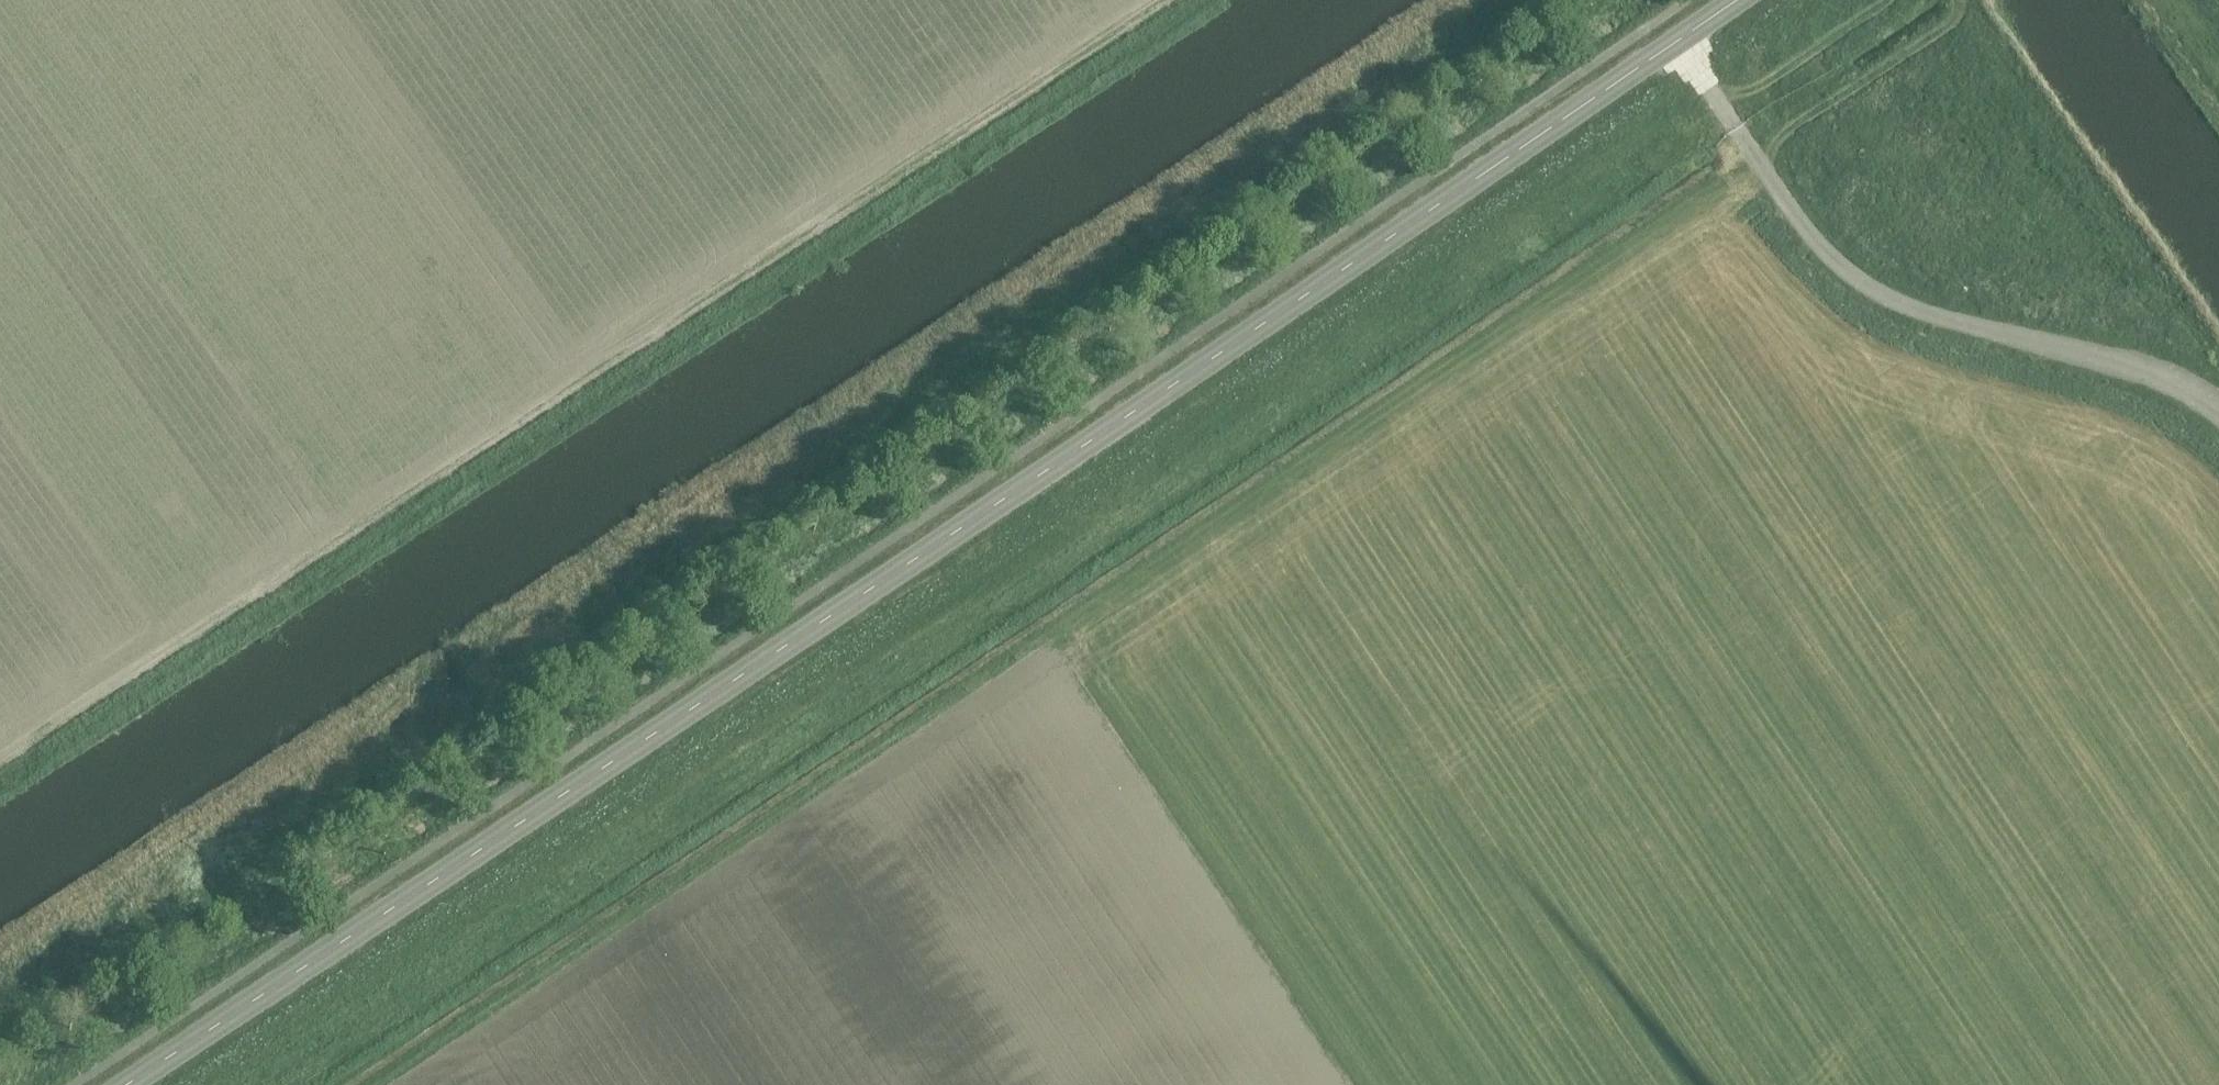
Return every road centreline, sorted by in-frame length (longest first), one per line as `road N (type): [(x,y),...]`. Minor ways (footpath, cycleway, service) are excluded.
road 1 (unclassified): [(125,1084),(1732,0)]

